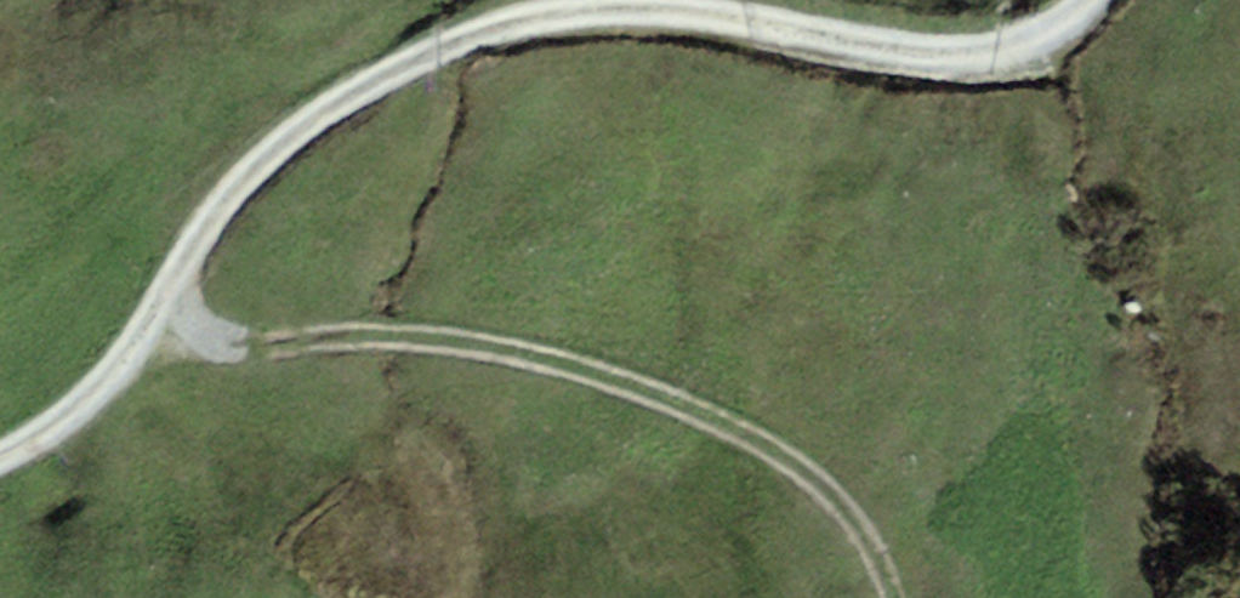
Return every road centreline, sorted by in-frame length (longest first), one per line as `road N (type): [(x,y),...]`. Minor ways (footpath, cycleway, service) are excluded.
road 1 (track): [(0,462),(71,432),(139,347),(222,208),(349,103),(522,12),(710,18),(900,52),(1027,61),(1096,0)]
road 2 (track): [(893,597),(854,524),(695,410),(507,353),(403,345),(139,347)]

